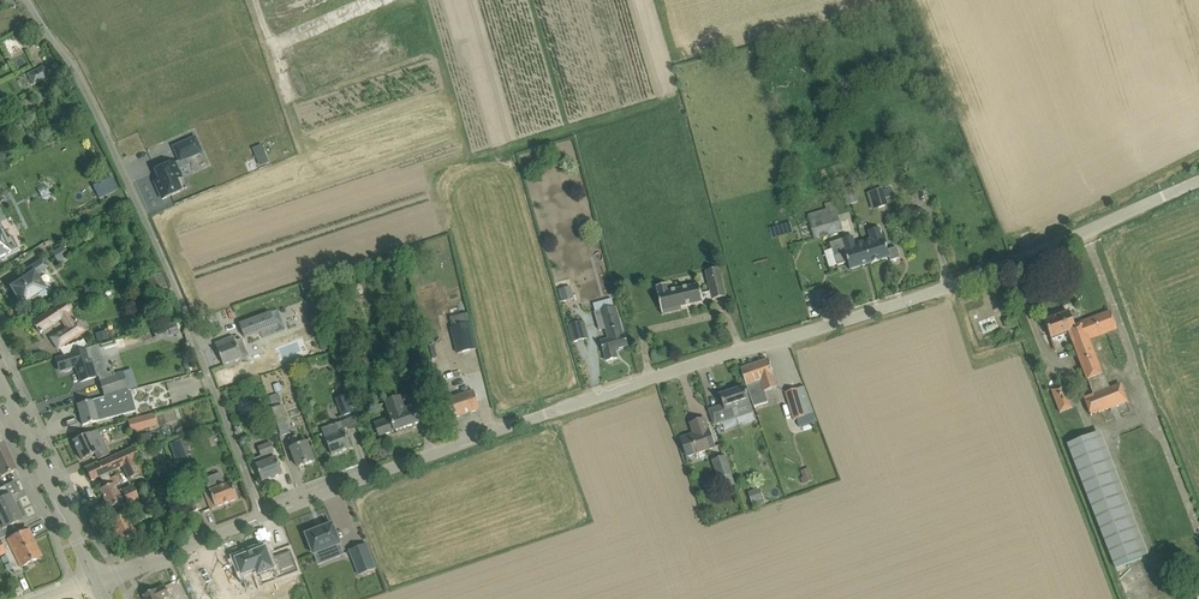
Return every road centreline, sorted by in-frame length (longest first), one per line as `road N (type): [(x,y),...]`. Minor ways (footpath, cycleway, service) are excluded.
road 1 (tertiary): [(262,518),(615,389),(903,304),(1198,182)]
road 2 (residential): [(262,518),(118,158),(80,79),(26,0)]
road 3 (track): [(549,0),(421,48),(412,48),(390,20),(281,68)]
road 4 (secondary): [(96,582),(0,379)]
road 5 (tertiary): [(96,582),(262,518)]

